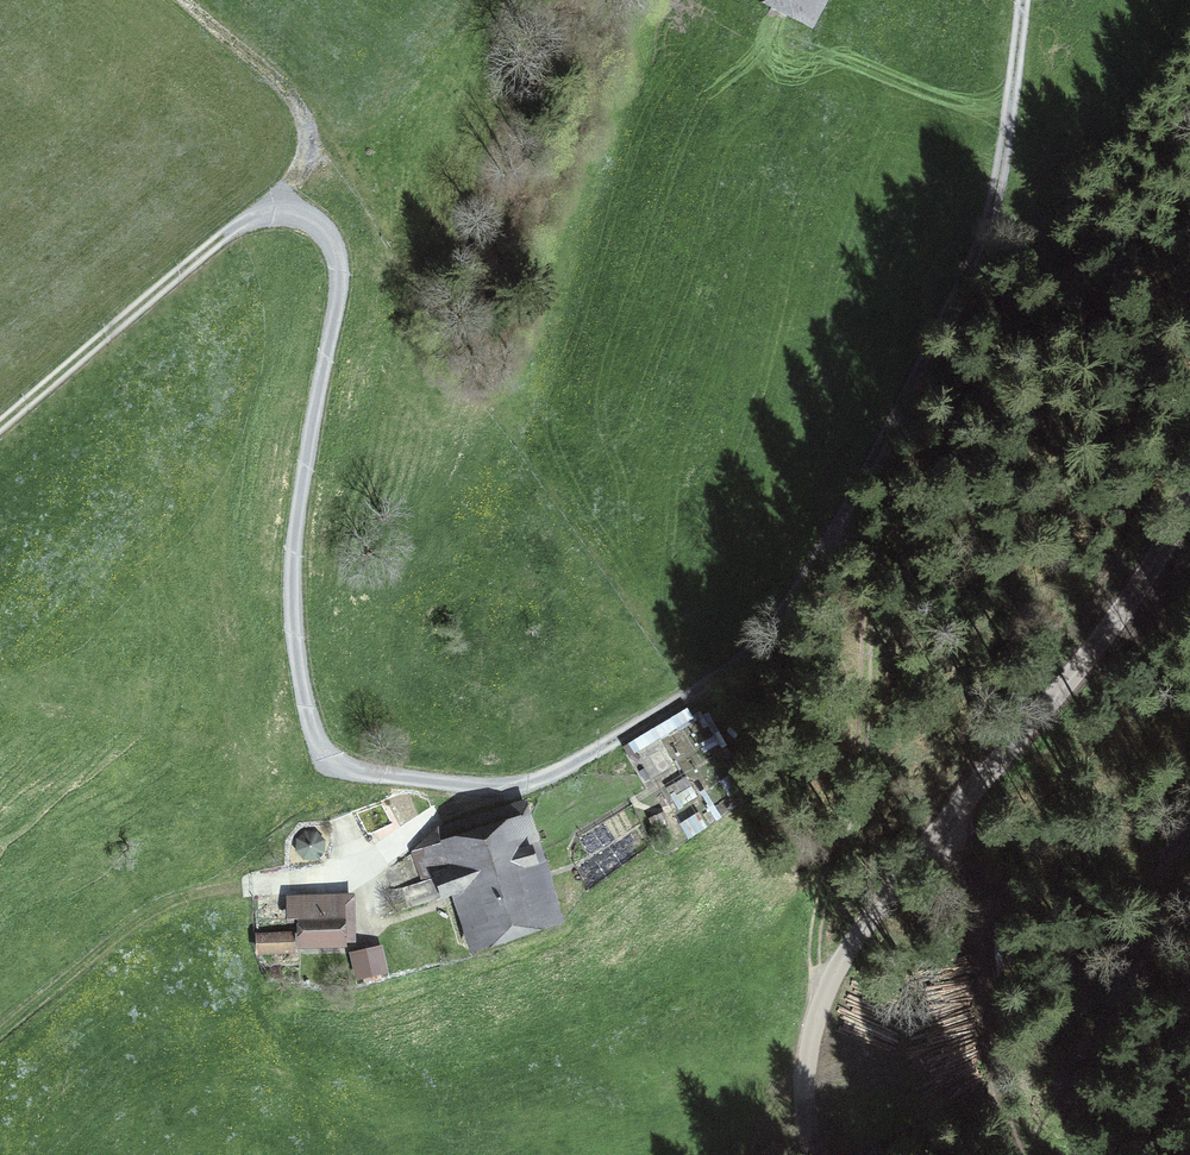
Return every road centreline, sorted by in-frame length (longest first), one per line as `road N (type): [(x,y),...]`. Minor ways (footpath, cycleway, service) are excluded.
road 1 (track): [(1023,0),(974,243),(835,525),(771,627),(736,666),(562,774),(407,831),(354,878),(204,893),(134,927),(0,1046)]
road 2 (unclassified): [(1189,500),(1118,619),(852,944),(808,1051),(805,1087),(817,1154)]
road 3 (track): [(304,158),(365,211),(377,239),(311,611),(344,879)]
road 4 (track): [(175,0),(282,92),(305,126),(297,176),(0,429)]
road 5 (track): [(1033,1154),(989,1059),(980,878),(964,800)]

